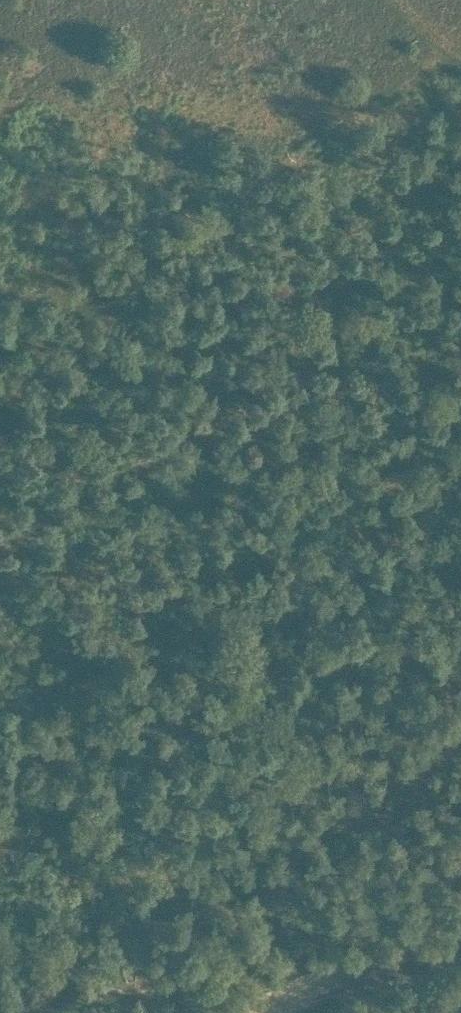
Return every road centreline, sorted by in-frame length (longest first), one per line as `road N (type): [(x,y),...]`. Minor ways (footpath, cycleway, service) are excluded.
road 1 (track): [(0,808),(92,982),(124,1012)]
road 2 (track): [(264,1012),(321,983),(460,936)]

